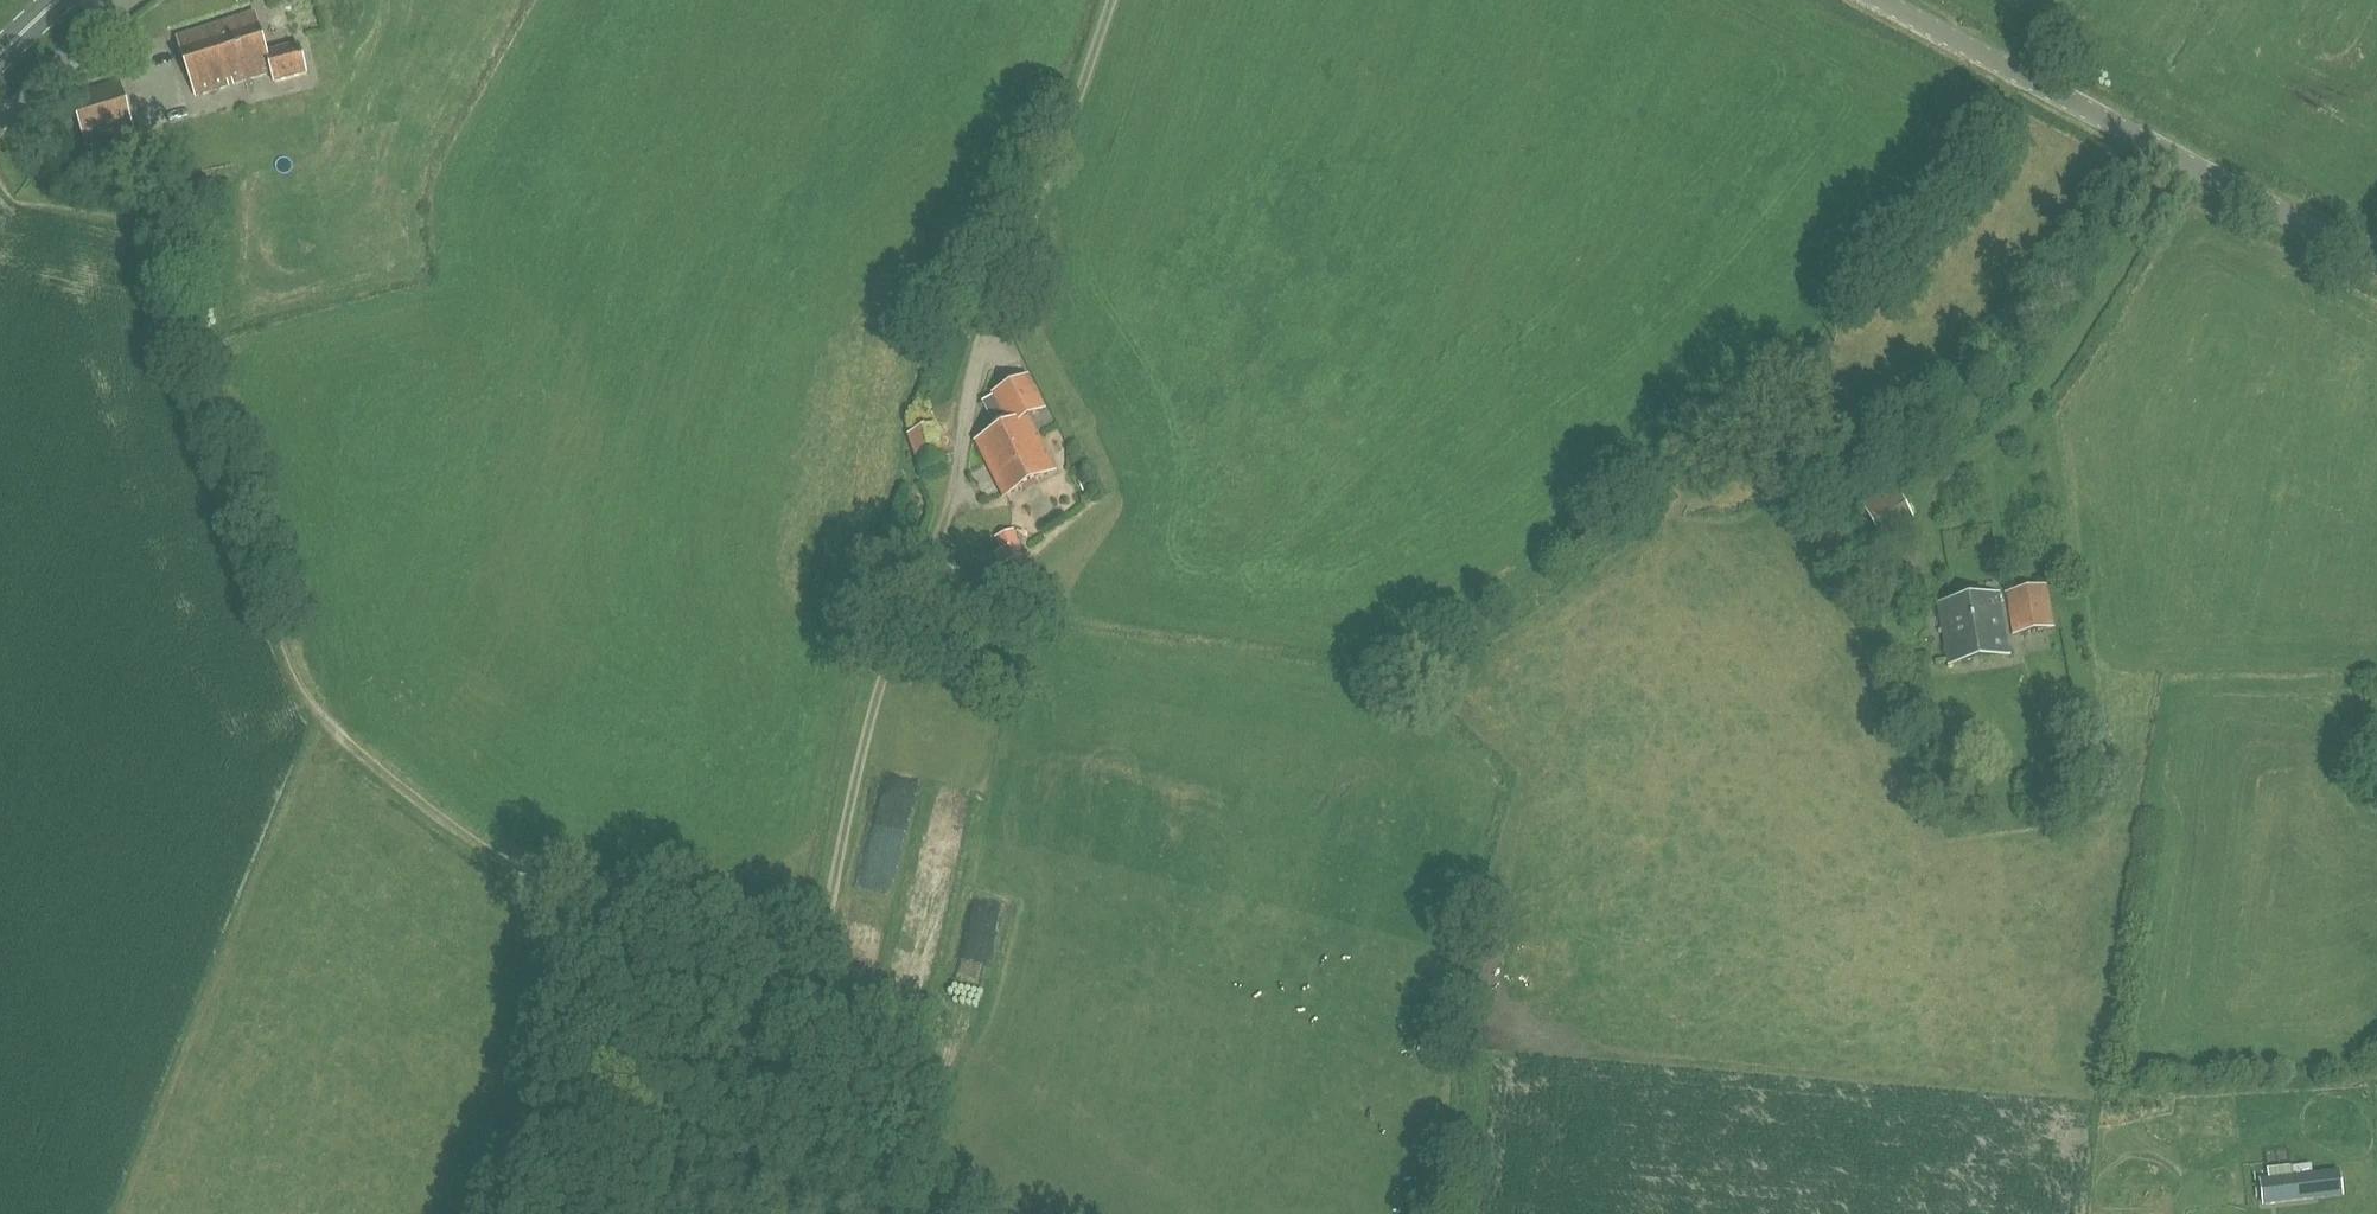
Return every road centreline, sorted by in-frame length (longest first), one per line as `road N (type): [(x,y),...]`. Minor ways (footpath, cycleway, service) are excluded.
road 1 (track): [(0,157),(48,189),(154,220),(179,361),(303,697),(382,783),(498,875),(636,930),(762,1000)]
road 2 (track): [(805,1028),(857,782),(960,474),(973,360),(995,314)]
road 3 (unclassified): [(2376,288),(1858,0)]
road 4 (unclassified): [(762,1000),(805,1028),(946,1213)]
road 5 (unclassified): [(0,130),(139,0)]
road 6 (track): [(805,1028),(786,1213)]

